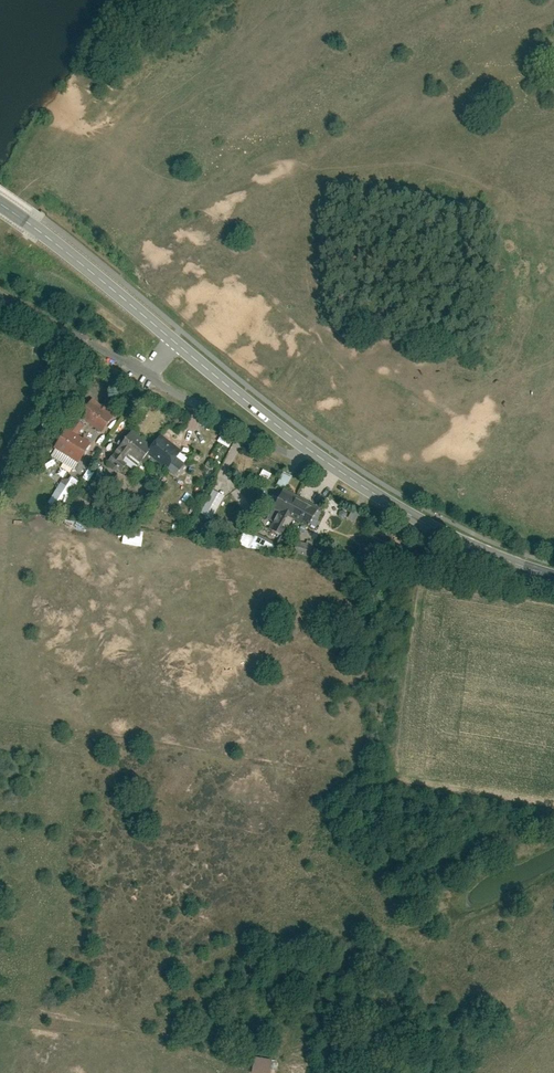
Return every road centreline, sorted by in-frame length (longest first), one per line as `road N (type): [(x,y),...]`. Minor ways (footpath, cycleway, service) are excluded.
road 1 (tertiary): [(307,448),(399,509),(553,577)]
road 2 (tertiary): [(0,204),(173,341)]
road 3 (unclassified): [(147,377),(289,455),(307,448)]
road 4 (tertiary): [(173,341),(307,448)]
road 5 (unclassified): [(0,295),(147,377)]

